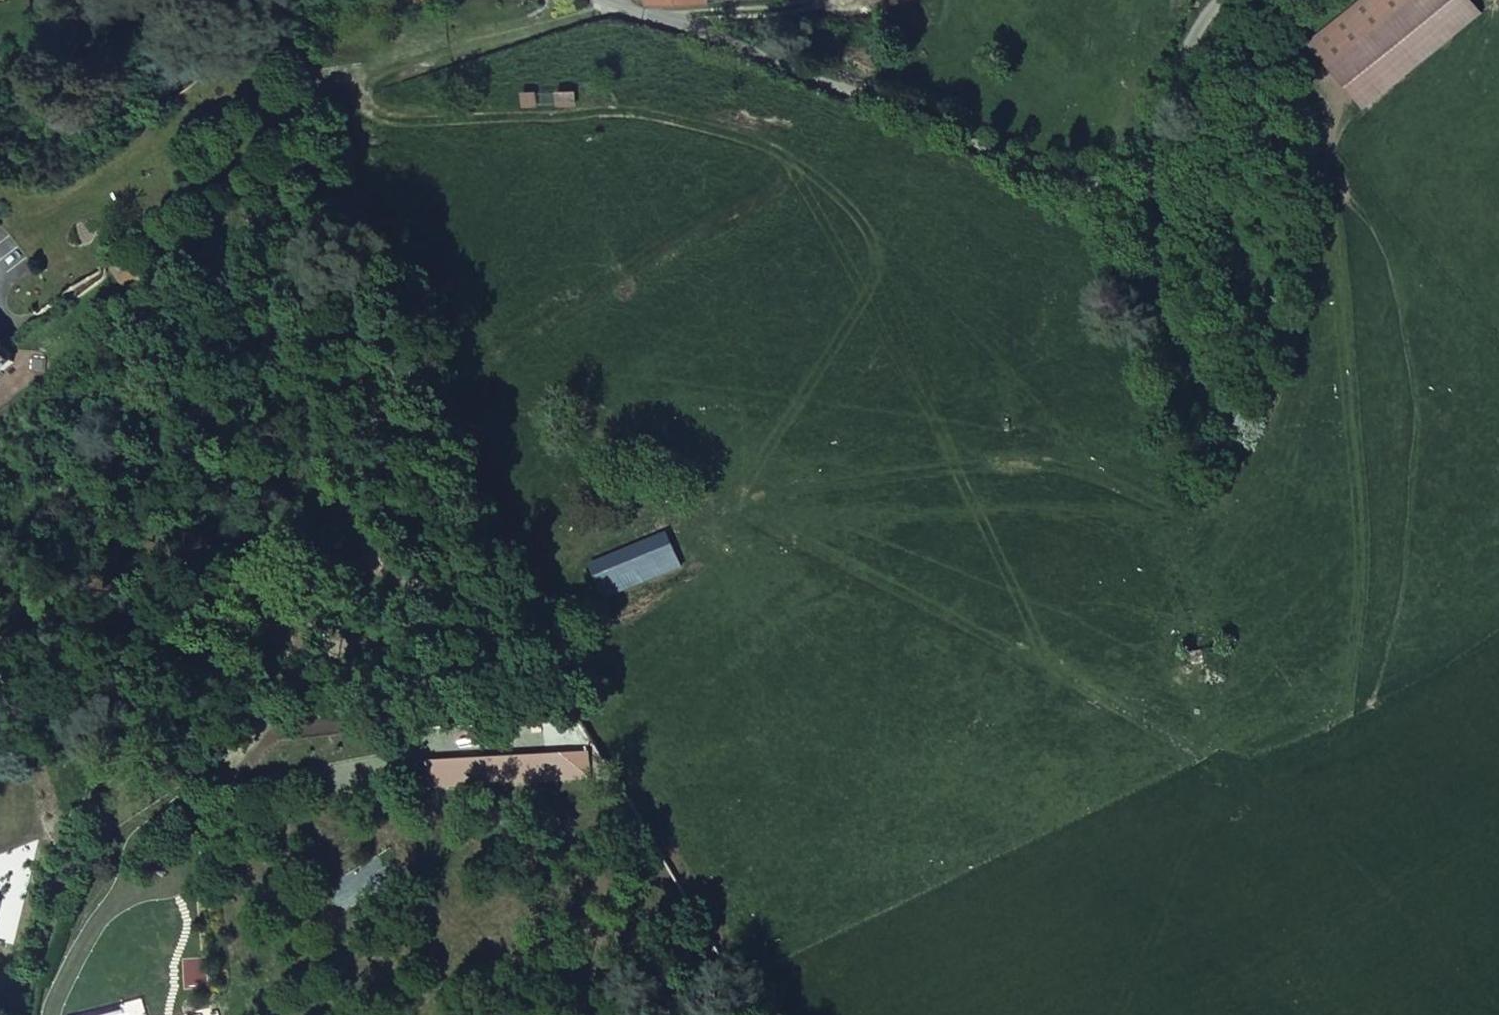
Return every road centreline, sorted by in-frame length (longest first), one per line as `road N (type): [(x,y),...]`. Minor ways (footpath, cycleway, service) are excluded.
road 1 (residential): [(607,0),(918,114),(1030,173),(1088,183),(1117,171),(1150,133),(1192,44),(1226,0)]

